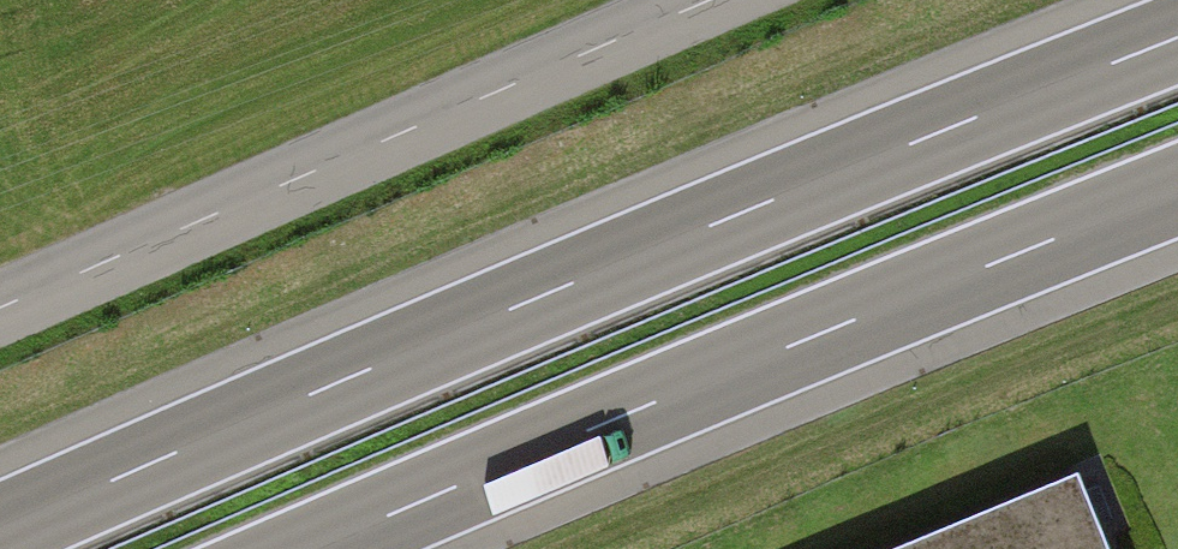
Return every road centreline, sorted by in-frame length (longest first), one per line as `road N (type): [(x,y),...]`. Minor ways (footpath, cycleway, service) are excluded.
road 1 (motorway): [(1177,38),(753,209),(0,530)]
road 2 (motorway): [(312,548),(1177,191)]
road 3 (unclassified): [(0,310),(708,0)]

